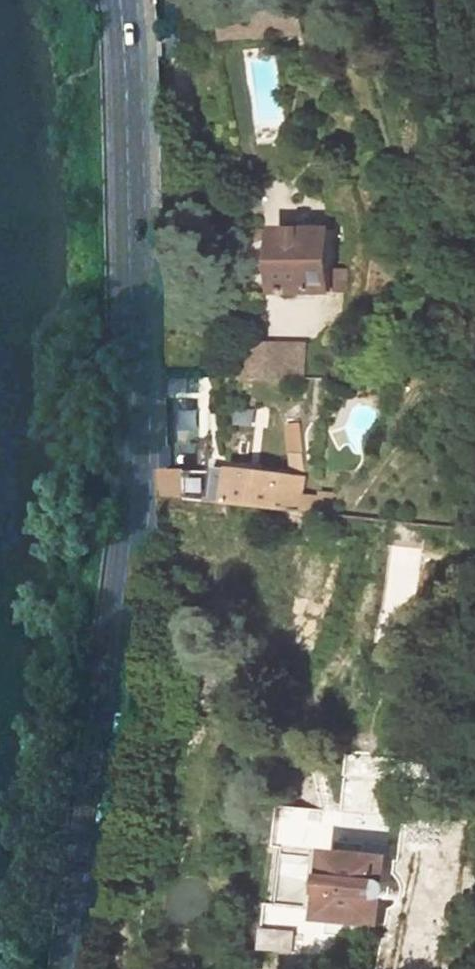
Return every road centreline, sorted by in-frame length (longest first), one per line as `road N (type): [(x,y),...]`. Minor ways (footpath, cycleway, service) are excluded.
road 1 (primary): [(117,0),(136,509),(80,968)]
road 2 (track): [(441,0),(474,123)]

